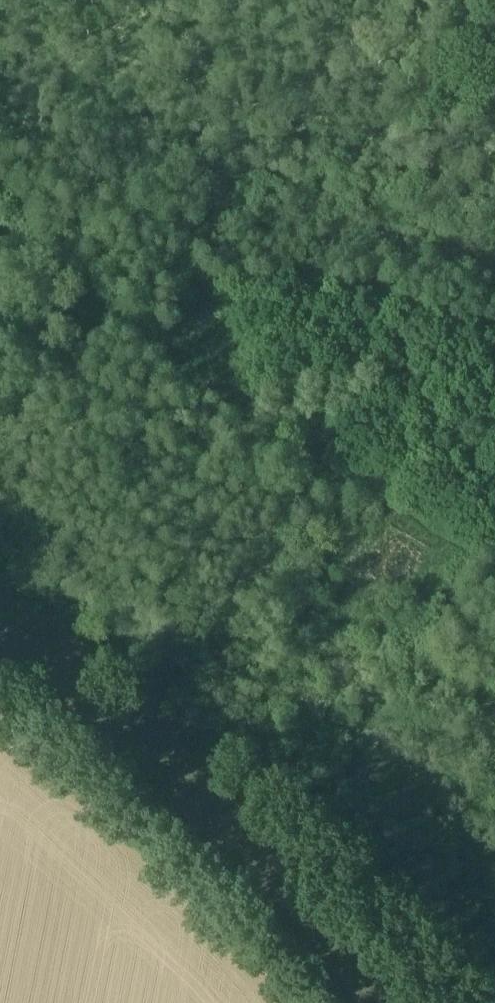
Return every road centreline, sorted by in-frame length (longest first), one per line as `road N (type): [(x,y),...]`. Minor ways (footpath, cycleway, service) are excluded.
road 1 (unclassified): [(0,682),(151,803),(341,1002)]

